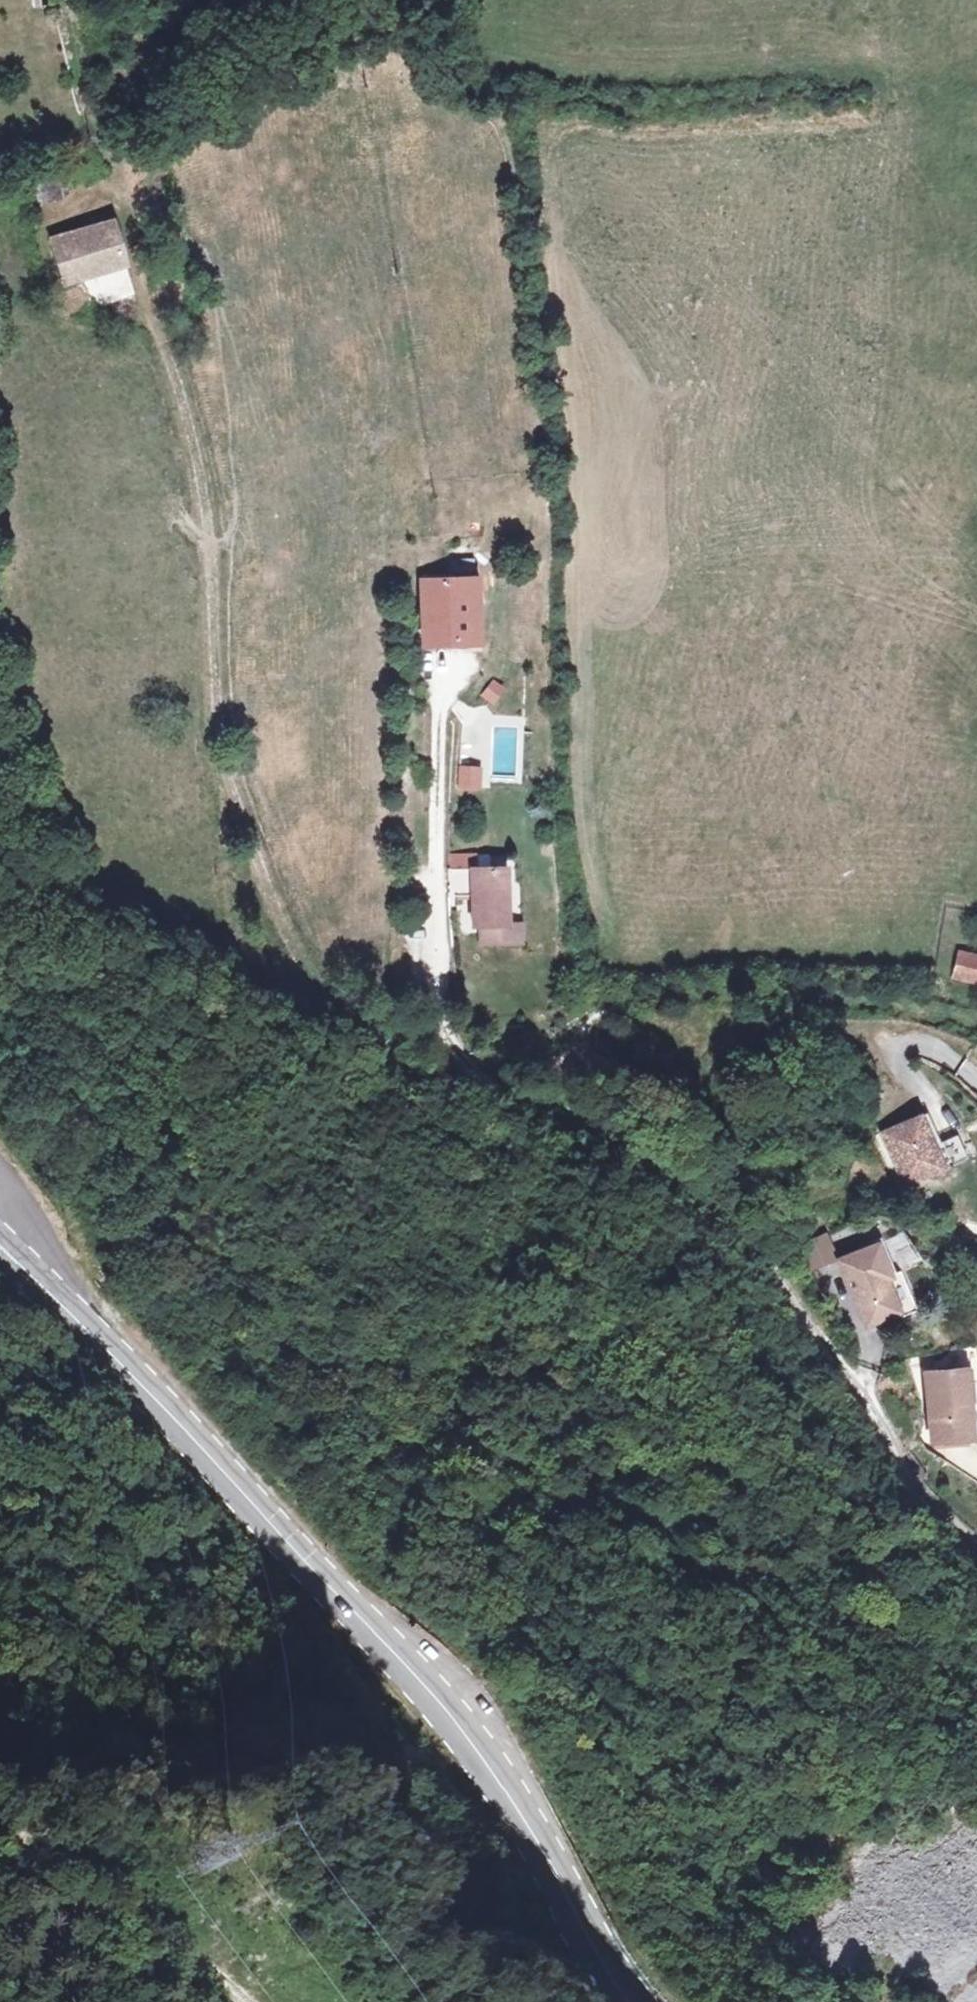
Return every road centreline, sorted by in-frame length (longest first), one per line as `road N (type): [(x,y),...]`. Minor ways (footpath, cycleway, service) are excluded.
road 1 (secondary): [(0,1246),(464,1733),(633,2001)]
road 2 (track): [(976,1546),(908,1468),(859,1381),(755,1246),(620,1143),(460,1069)]
road 3 (track): [(244,2001),(121,1884),(0,1841)]
road 4 (track): [(0,793),(5,819),(87,961)]

